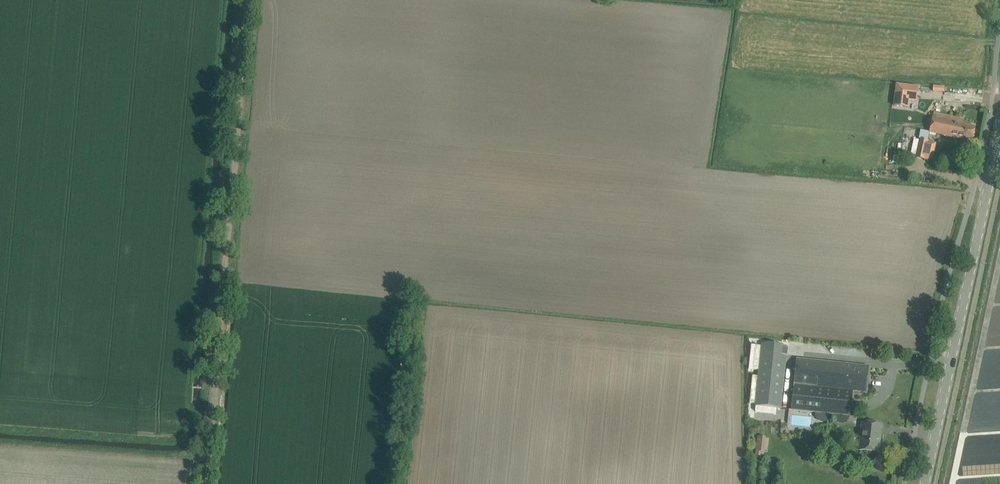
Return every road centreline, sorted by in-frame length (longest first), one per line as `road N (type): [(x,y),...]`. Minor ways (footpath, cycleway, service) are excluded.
road 1 (track): [(207,483),(248,0)]
road 2 (tertiary): [(925,483),(999,125)]

